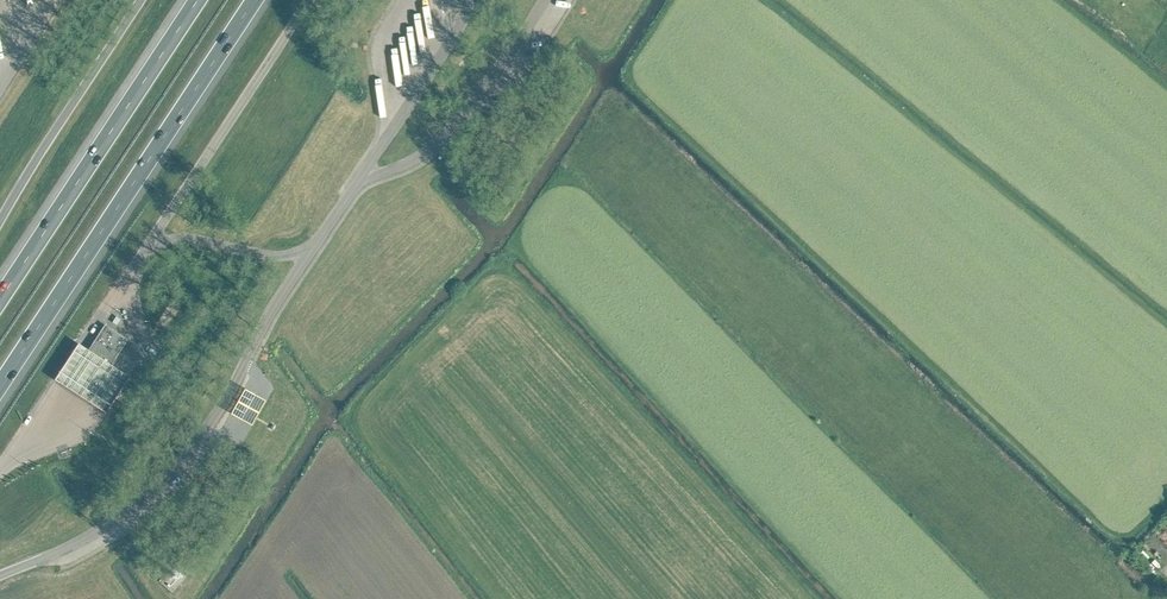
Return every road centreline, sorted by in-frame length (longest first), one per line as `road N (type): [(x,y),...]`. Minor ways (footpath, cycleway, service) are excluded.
road 1 (motorway): [(0,384),(254,0)]
road 2 (motorway): [(197,0),(0,299)]

